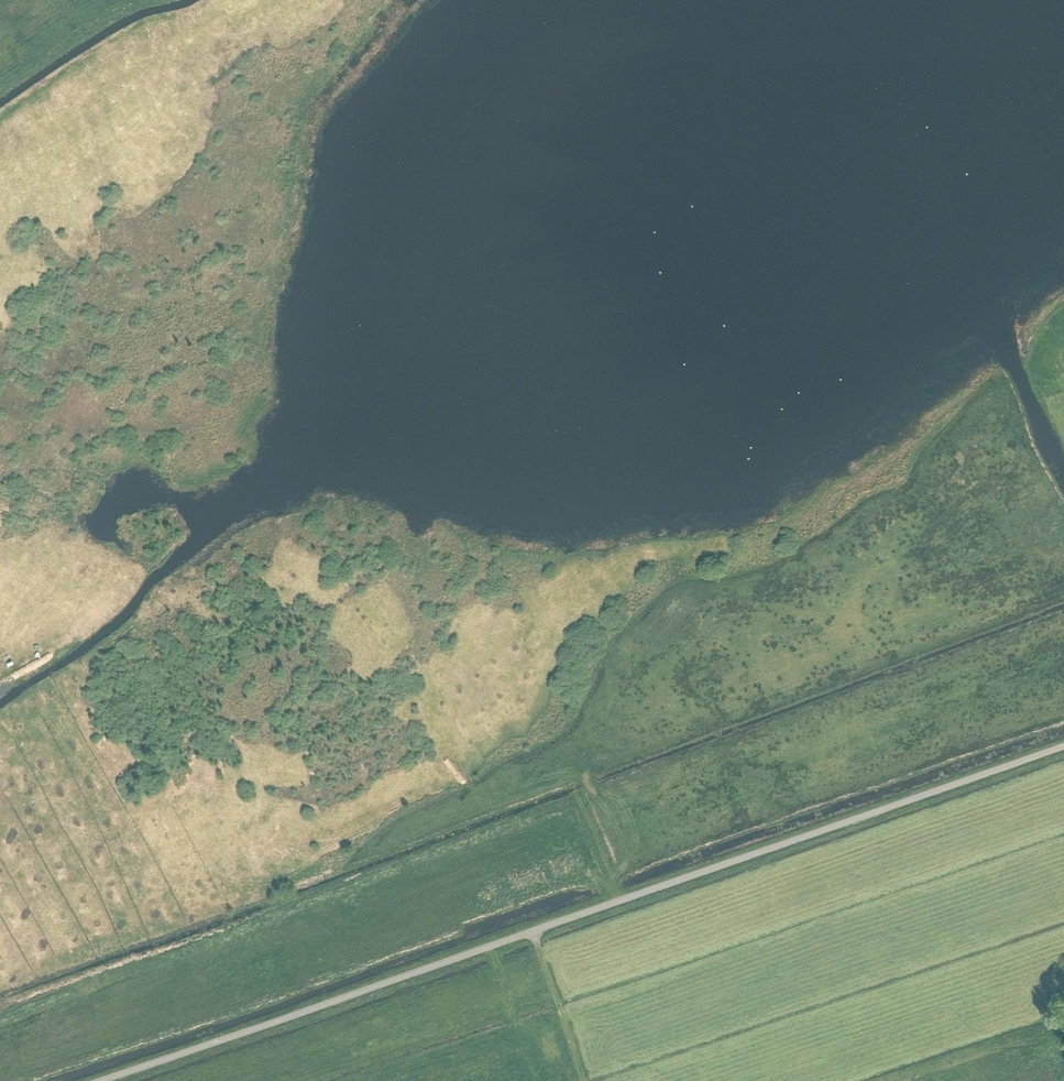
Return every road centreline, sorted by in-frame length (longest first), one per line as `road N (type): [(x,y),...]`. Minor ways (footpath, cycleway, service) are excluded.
road 1 (unclassified): [(1063,746),(97,1080)]

